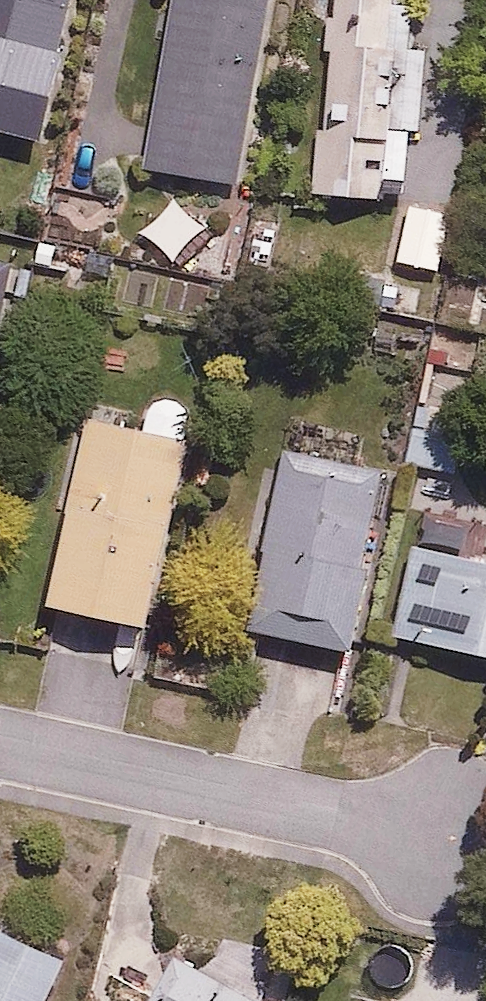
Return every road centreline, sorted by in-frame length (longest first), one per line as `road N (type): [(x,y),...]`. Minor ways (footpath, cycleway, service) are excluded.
road 1 (residential): [(446,839),(0,743)]

